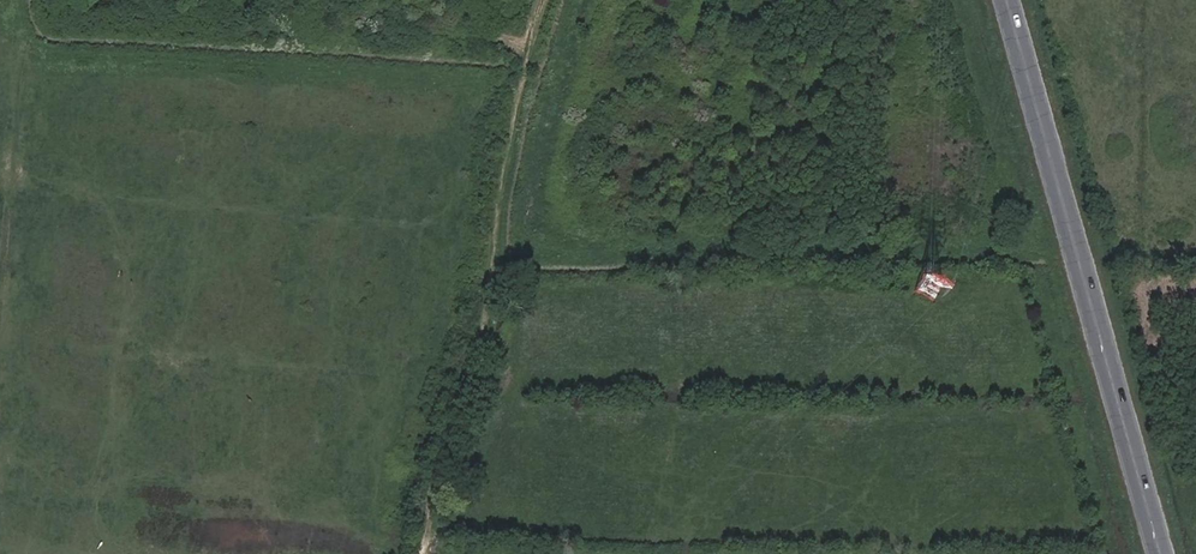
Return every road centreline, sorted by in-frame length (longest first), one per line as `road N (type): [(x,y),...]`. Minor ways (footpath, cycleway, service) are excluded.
road 1 (primary): [(1015,0),(1165,553)]
road 2 (track): [(559,0),(523,87),(426,553)]

